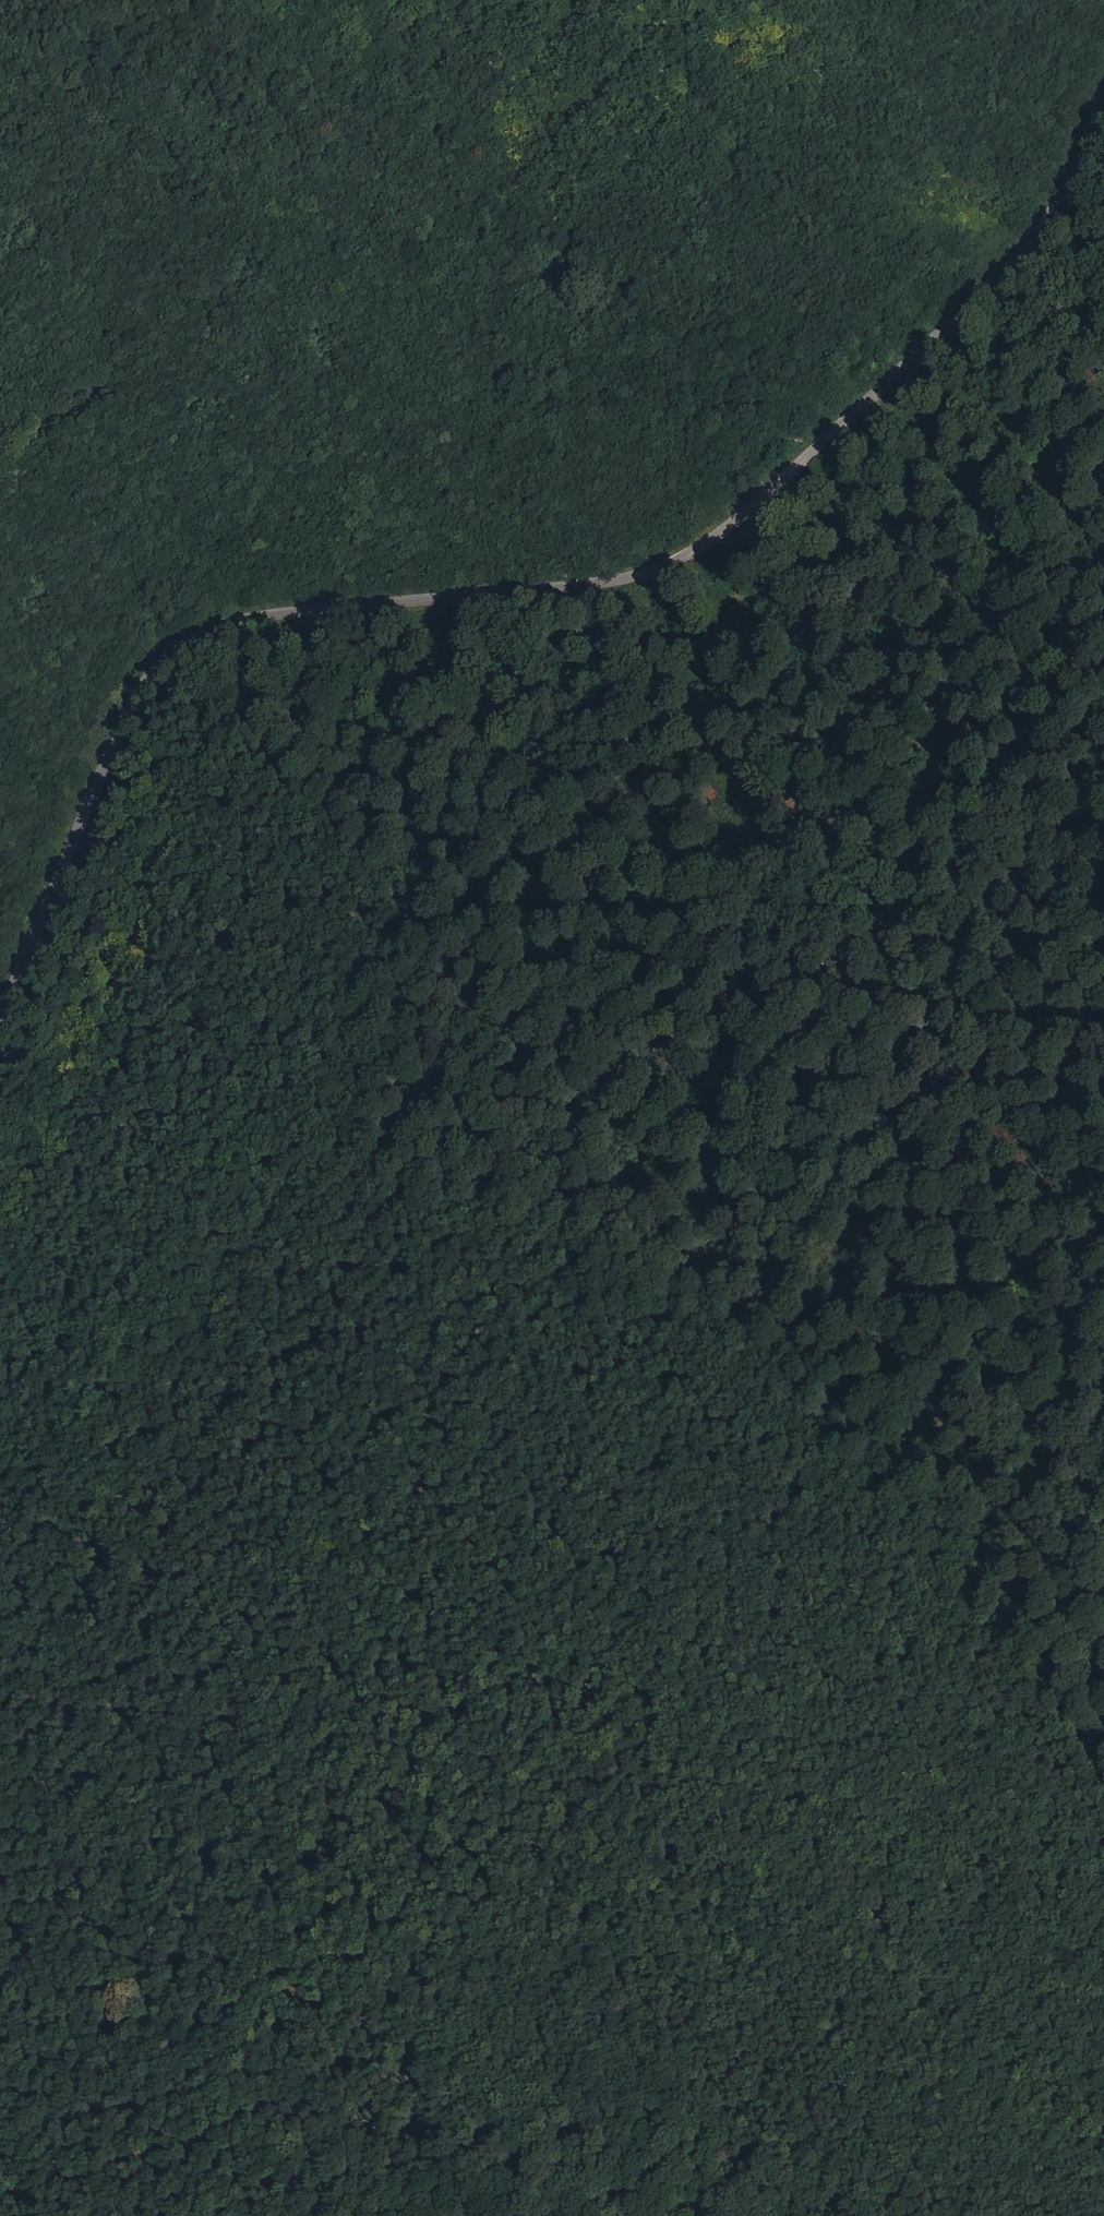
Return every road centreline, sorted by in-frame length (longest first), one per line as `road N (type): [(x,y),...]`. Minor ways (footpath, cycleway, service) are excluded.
road 1 (tertiary): [(0,991),(141,692),(180,640),(264,614),(653,570),(711,544),(879,403),(1043,241),(1063,213),(1103,116)]
road 2 (track): [(598,301),(538,230),(352,82),(205,0)]
road 3 (track): [(779,493),(734,411),(648,359),(598,301)]

